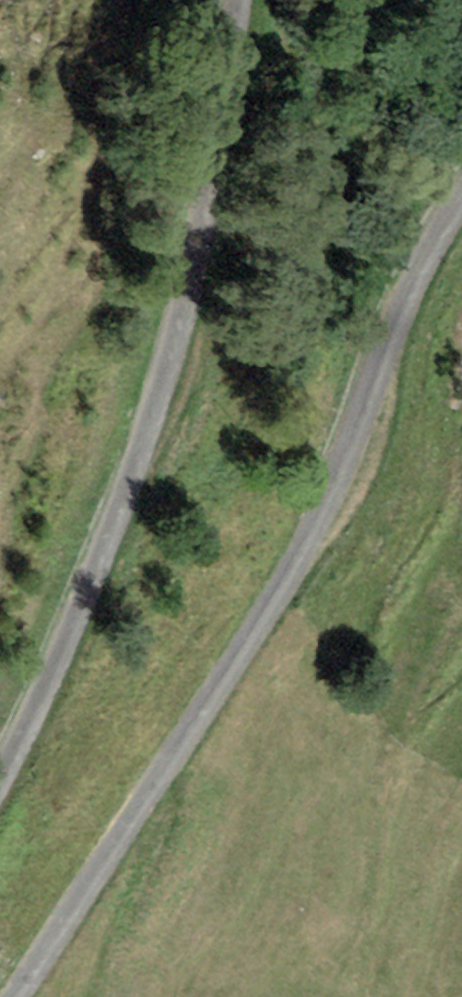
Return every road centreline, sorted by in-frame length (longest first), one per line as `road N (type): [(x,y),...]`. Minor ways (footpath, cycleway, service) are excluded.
road 1 (unclassified): [(461,193),(419,263),(287,579),(17,996)]
road 2 (unclassified): [(0,775),(66,637),(167,361),(239,0)]

